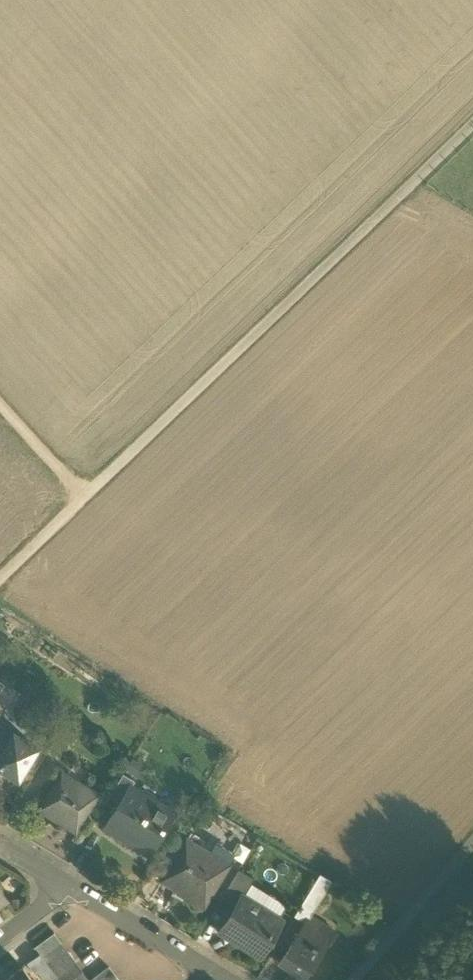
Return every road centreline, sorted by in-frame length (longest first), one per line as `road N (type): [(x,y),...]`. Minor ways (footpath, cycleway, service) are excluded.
road 1 (track): [(472,137),(0,581)]
road 2 (residential): [(357,979),(472,848)]
road 3 (residential): [(216,970),(68,890)]
road 4 (track): [(0,399),(88,497)]

